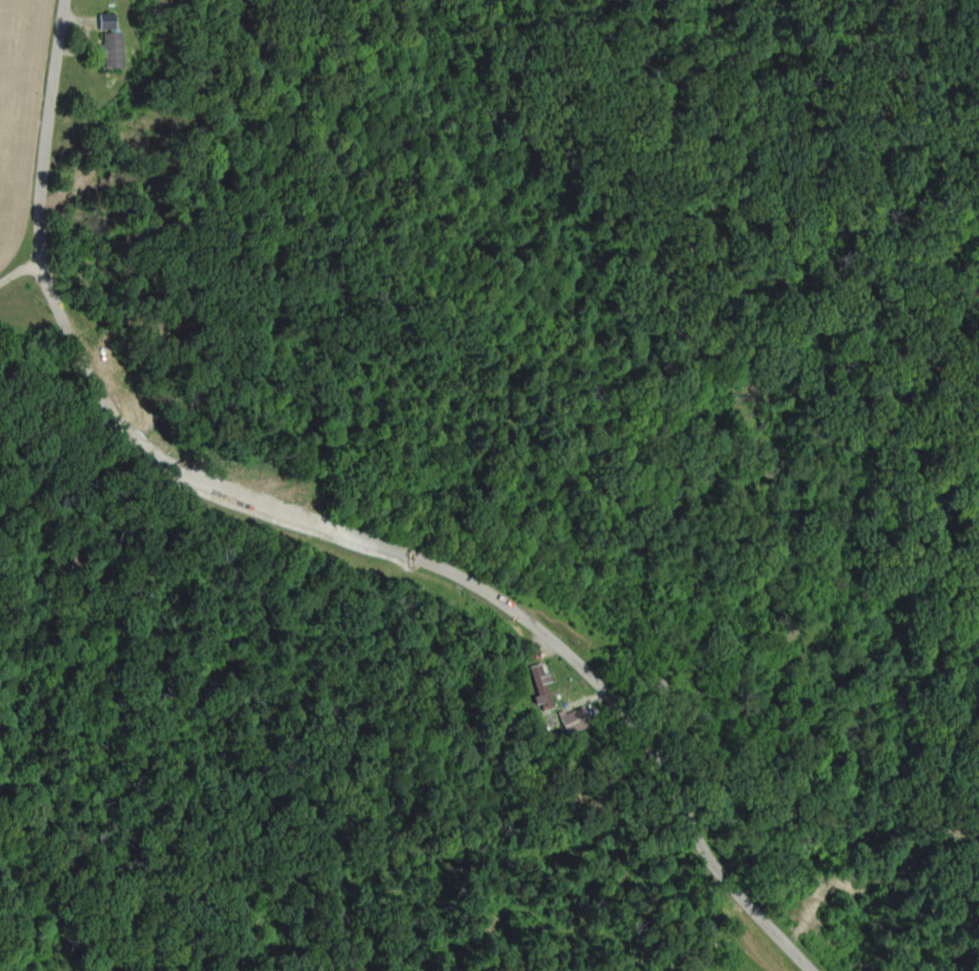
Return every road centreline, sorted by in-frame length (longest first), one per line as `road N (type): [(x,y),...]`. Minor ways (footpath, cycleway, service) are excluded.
road 1 (residential): [(810,970),(762,918),(676,760),(514,626),(439,590),(233,518),(144,456),(123,430),(76,356),(37,259),(64,0)]

